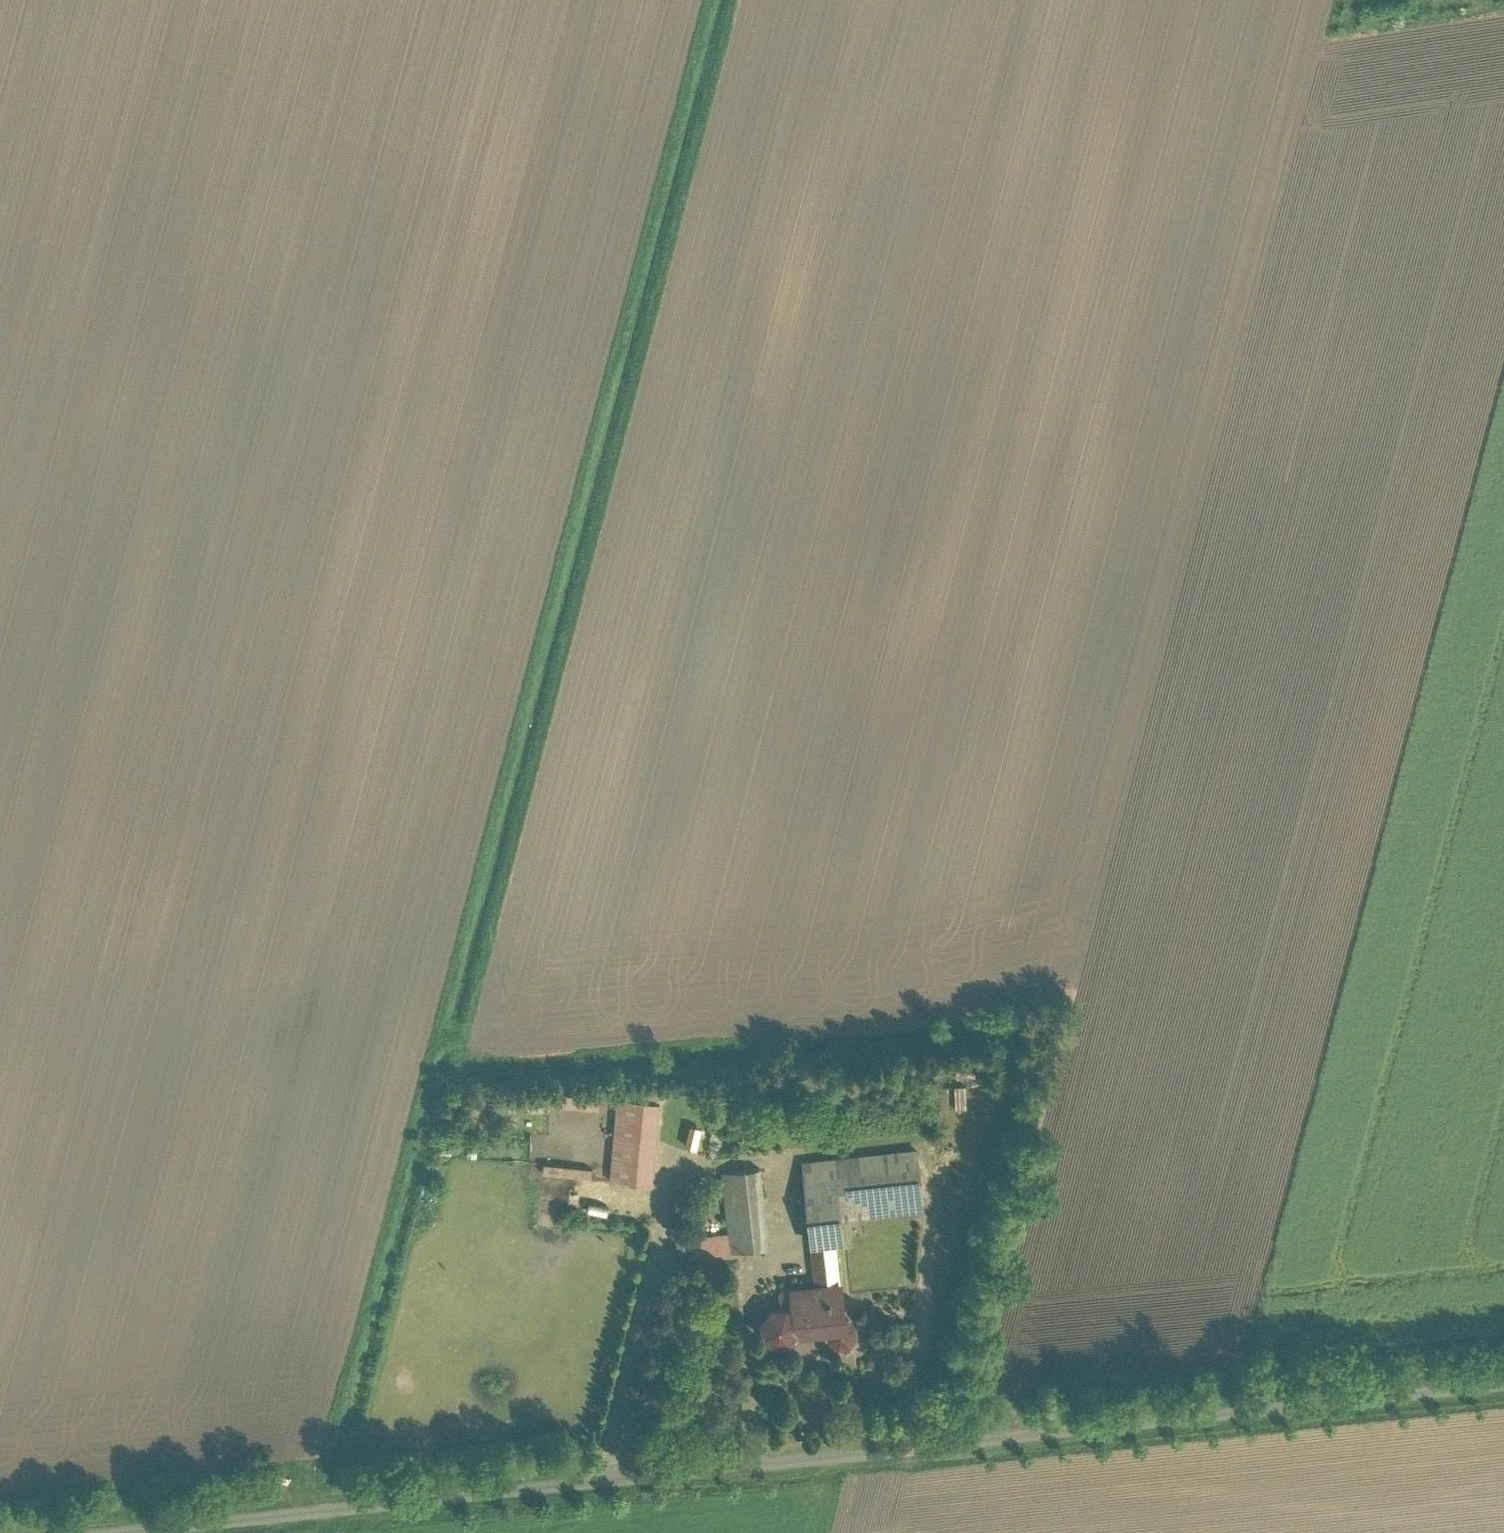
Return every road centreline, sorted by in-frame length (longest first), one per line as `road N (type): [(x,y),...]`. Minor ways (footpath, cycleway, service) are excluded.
road 1 (unclassified): [(89,1532),(1503,1382)]

